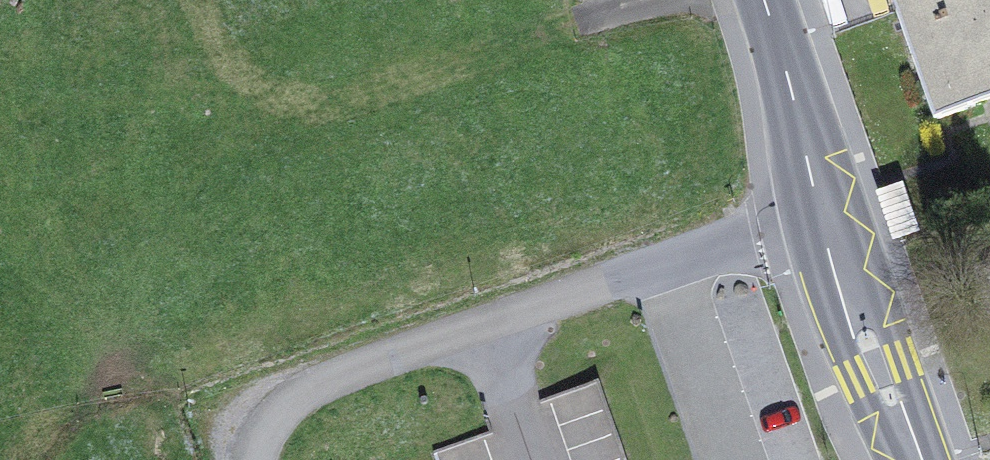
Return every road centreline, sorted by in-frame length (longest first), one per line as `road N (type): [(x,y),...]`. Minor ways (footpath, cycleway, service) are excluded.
road 1 (residential): [(834,218),(669,260),(315,382),(286,403),(255,459)]
road 2 (track): [(329,103),(639,6)]
road 3 (secondary): [(834,218),(919,459)]
road 4 (secondary): [(762,0),(834,218)]

